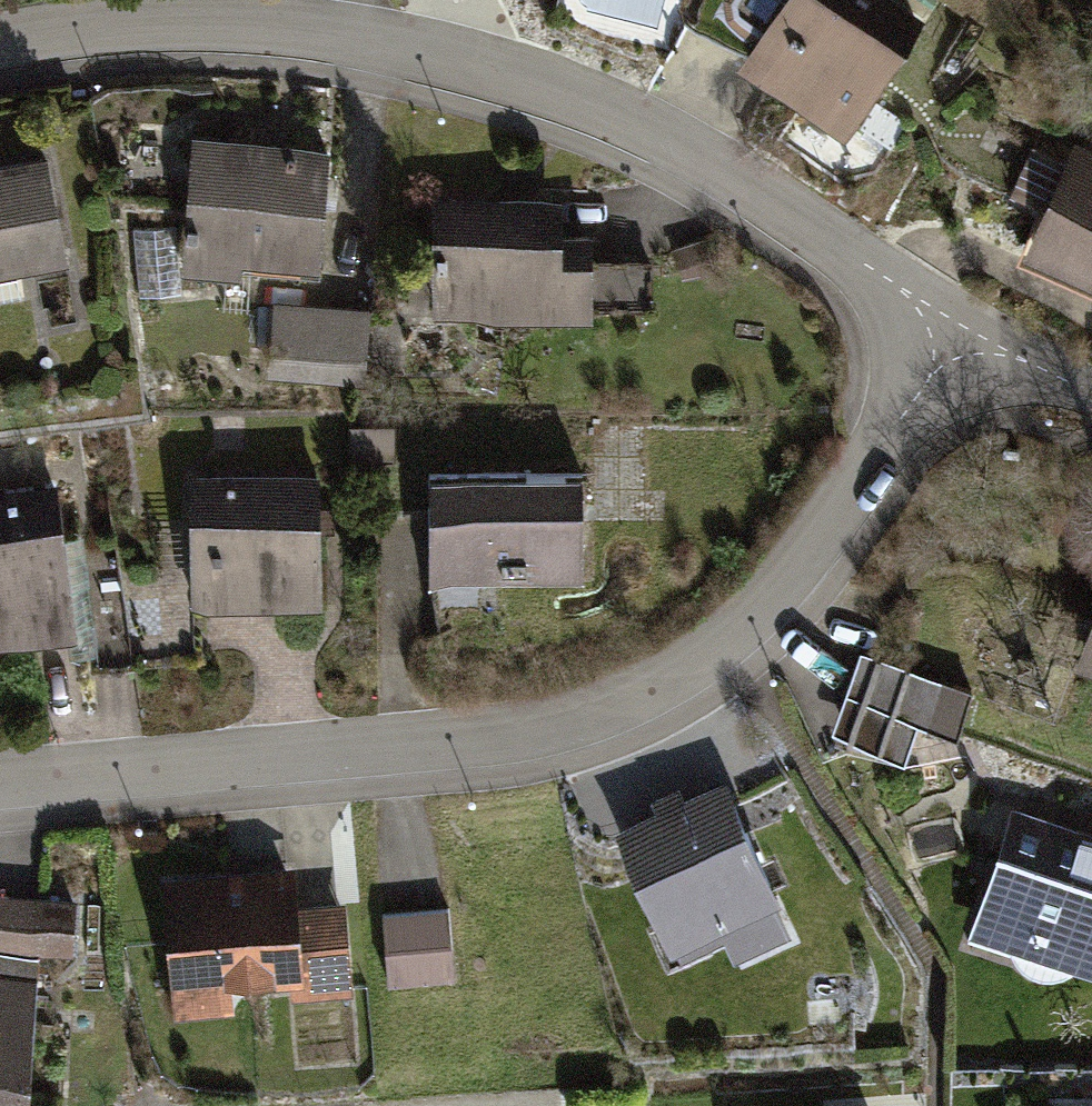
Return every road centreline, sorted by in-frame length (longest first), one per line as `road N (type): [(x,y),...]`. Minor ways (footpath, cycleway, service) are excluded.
road 1 (residential): [(952,330),(820,539),(729,636),(637,694),(537,727),(0,781)]
road 2 (residential): [(0,44),(69,28),(248,23),(472,58),(676,135),(952,330)]
road 3 (residential): [(952,330),(1091,401)]

